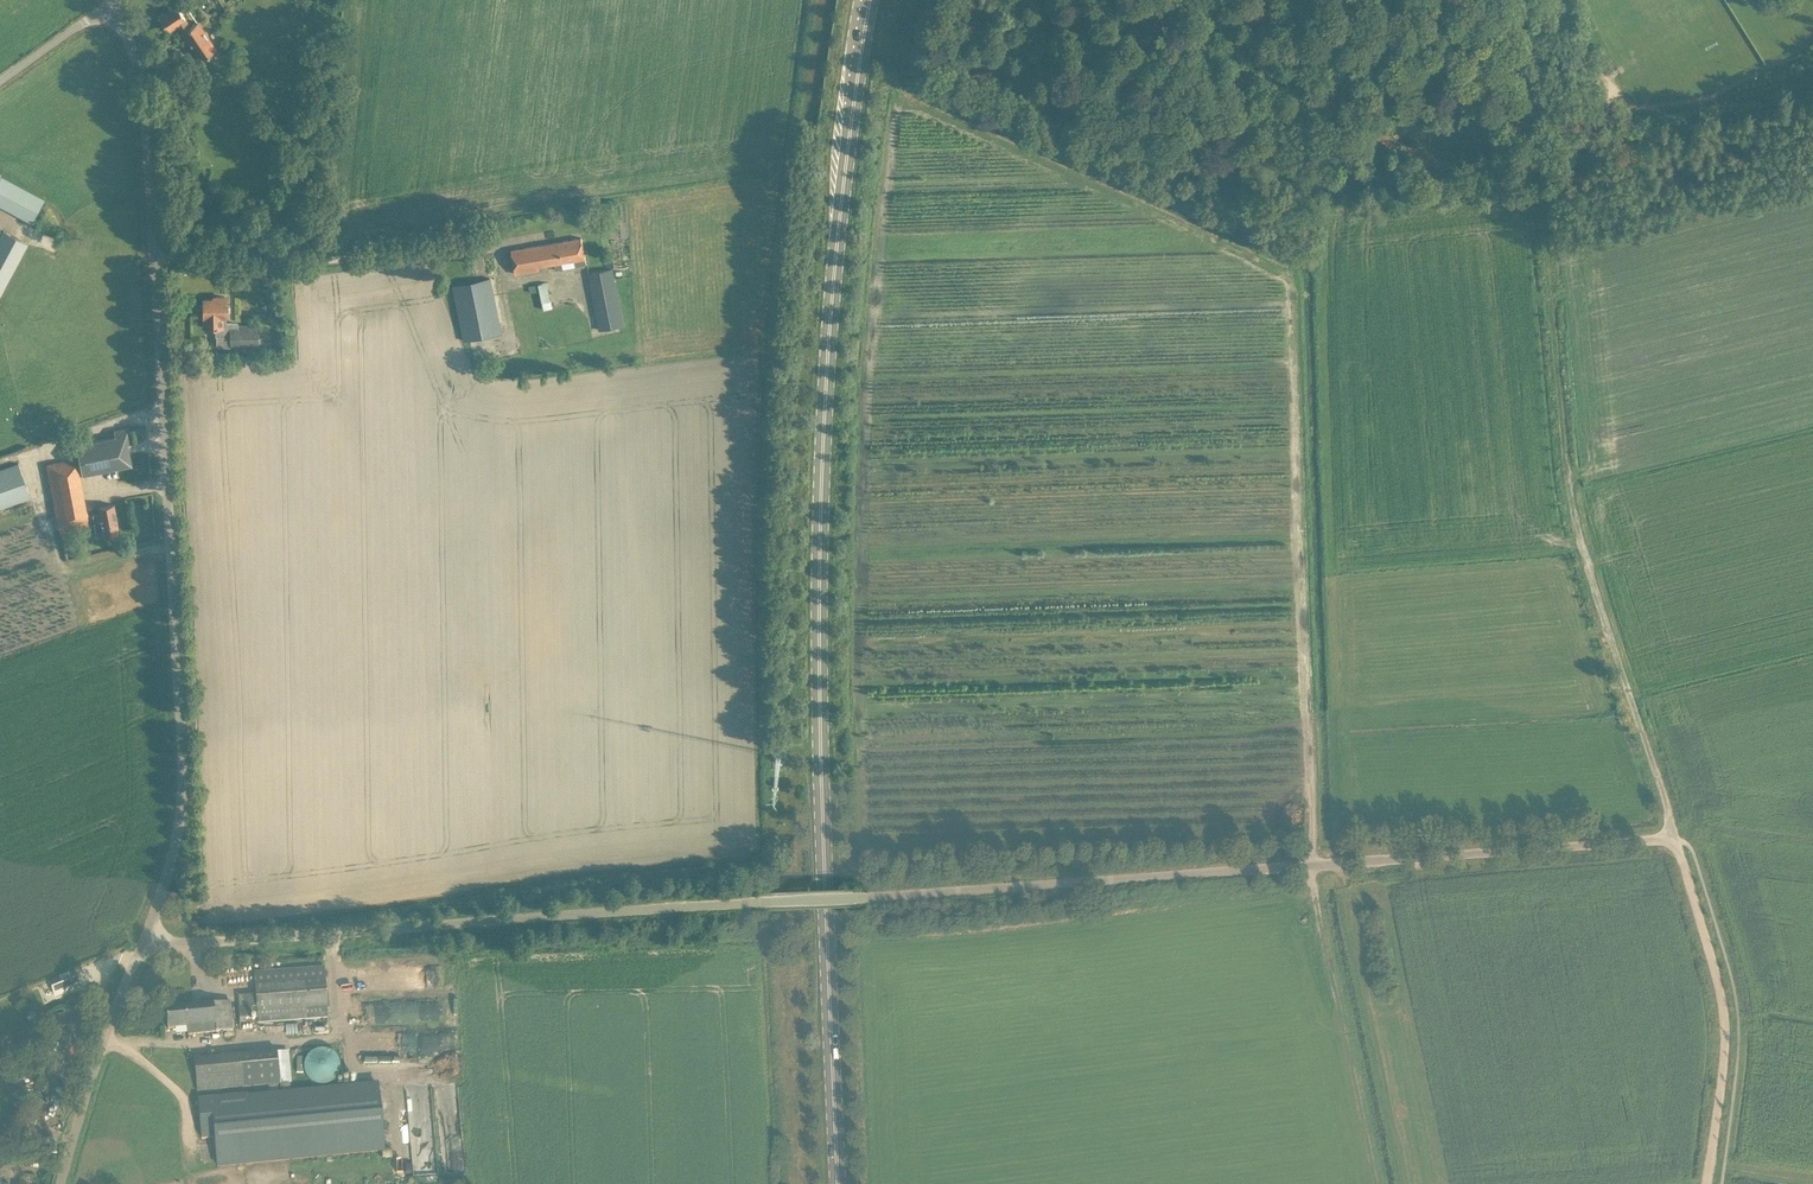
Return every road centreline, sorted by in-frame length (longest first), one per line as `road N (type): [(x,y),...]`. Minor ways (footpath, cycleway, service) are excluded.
road 1 (unclassified): [(143,940),(181,945),(1581,851),(1676,838)]
road 2 (primary): [(839,1183),(818,669),(822,460),(833,273),(869,0)]
road 3 (unclassified): [(143,940),(180,820),(183,780),(153,247)]
road 4 (track): [(1676,838),(1578,520),(1546,204)]
road 5 (track): [(1710,1183),(1724,1013),(1676,838)]
road 6 (unclassified): [(153,247),(342,259),(502,234)]
road 7 (unclassified): [(61,1183),(143,940)]
road 8 (unclassified): [(153,247),(139,82),(112,0)]
road 9 (unclassified): [(0,80),(112,0)]

